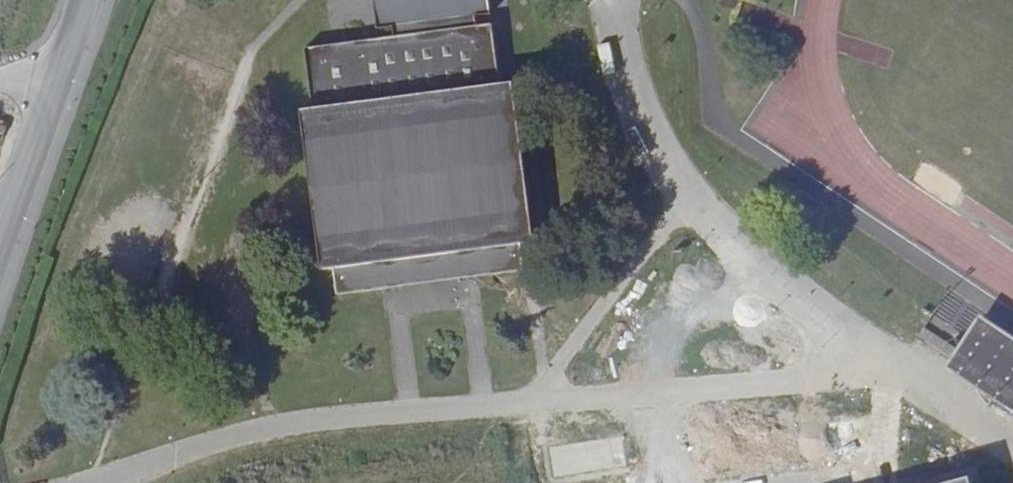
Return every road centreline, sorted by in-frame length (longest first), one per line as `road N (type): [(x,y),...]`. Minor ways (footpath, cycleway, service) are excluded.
road 1 (track): [(296,424),(224,241),(241,193),(306,176)]
road 2 (residential): [(83,0),(0,250)]

